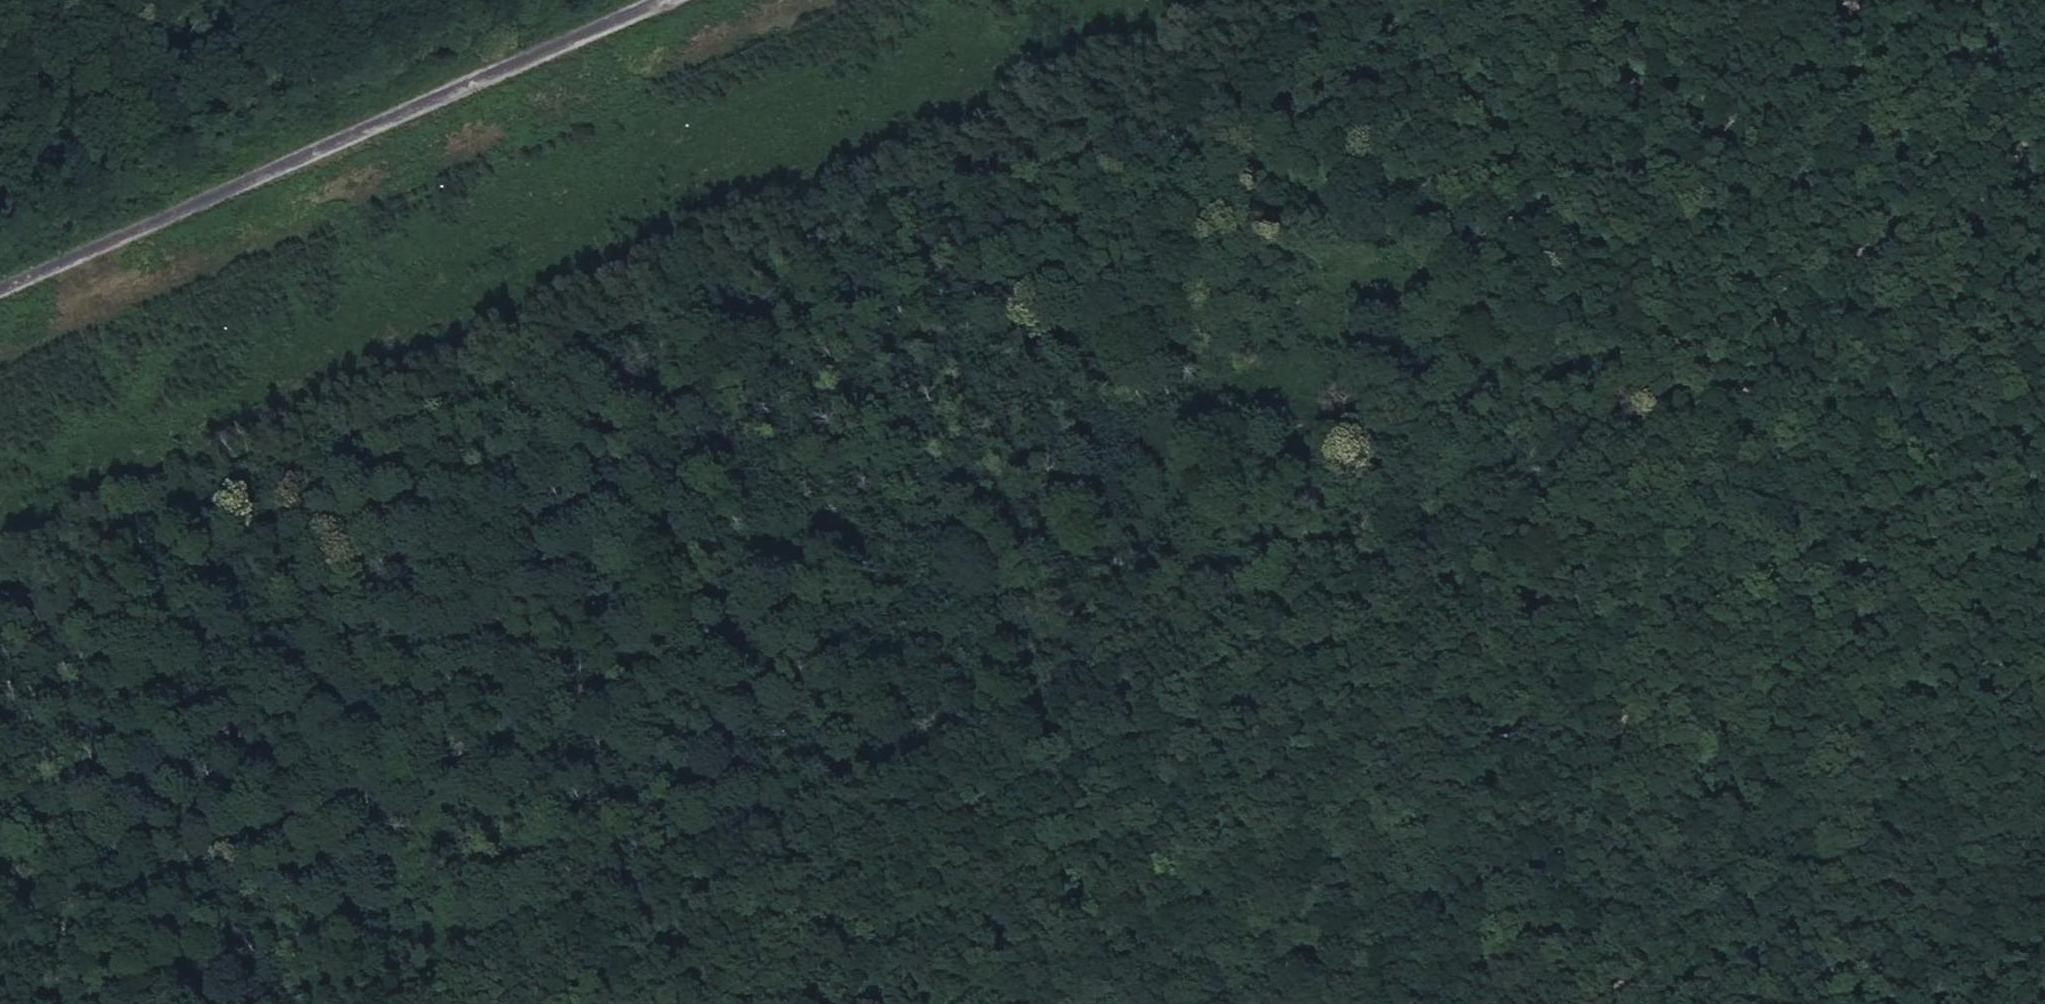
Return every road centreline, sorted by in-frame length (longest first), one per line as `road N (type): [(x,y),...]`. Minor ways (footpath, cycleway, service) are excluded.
road 1 (track): [(674,0),(0,291)]

